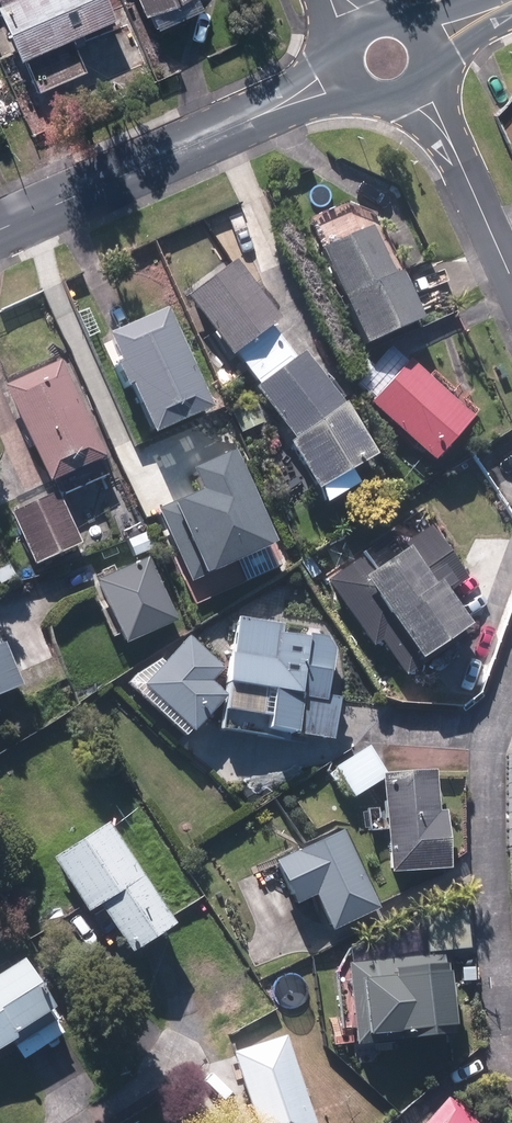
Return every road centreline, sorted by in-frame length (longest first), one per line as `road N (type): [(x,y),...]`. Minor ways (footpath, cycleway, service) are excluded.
road 1 (tertiary): [(351,78),(0,232)]
road 2 (residential): [(511,268),(438,122),(414,91)]

